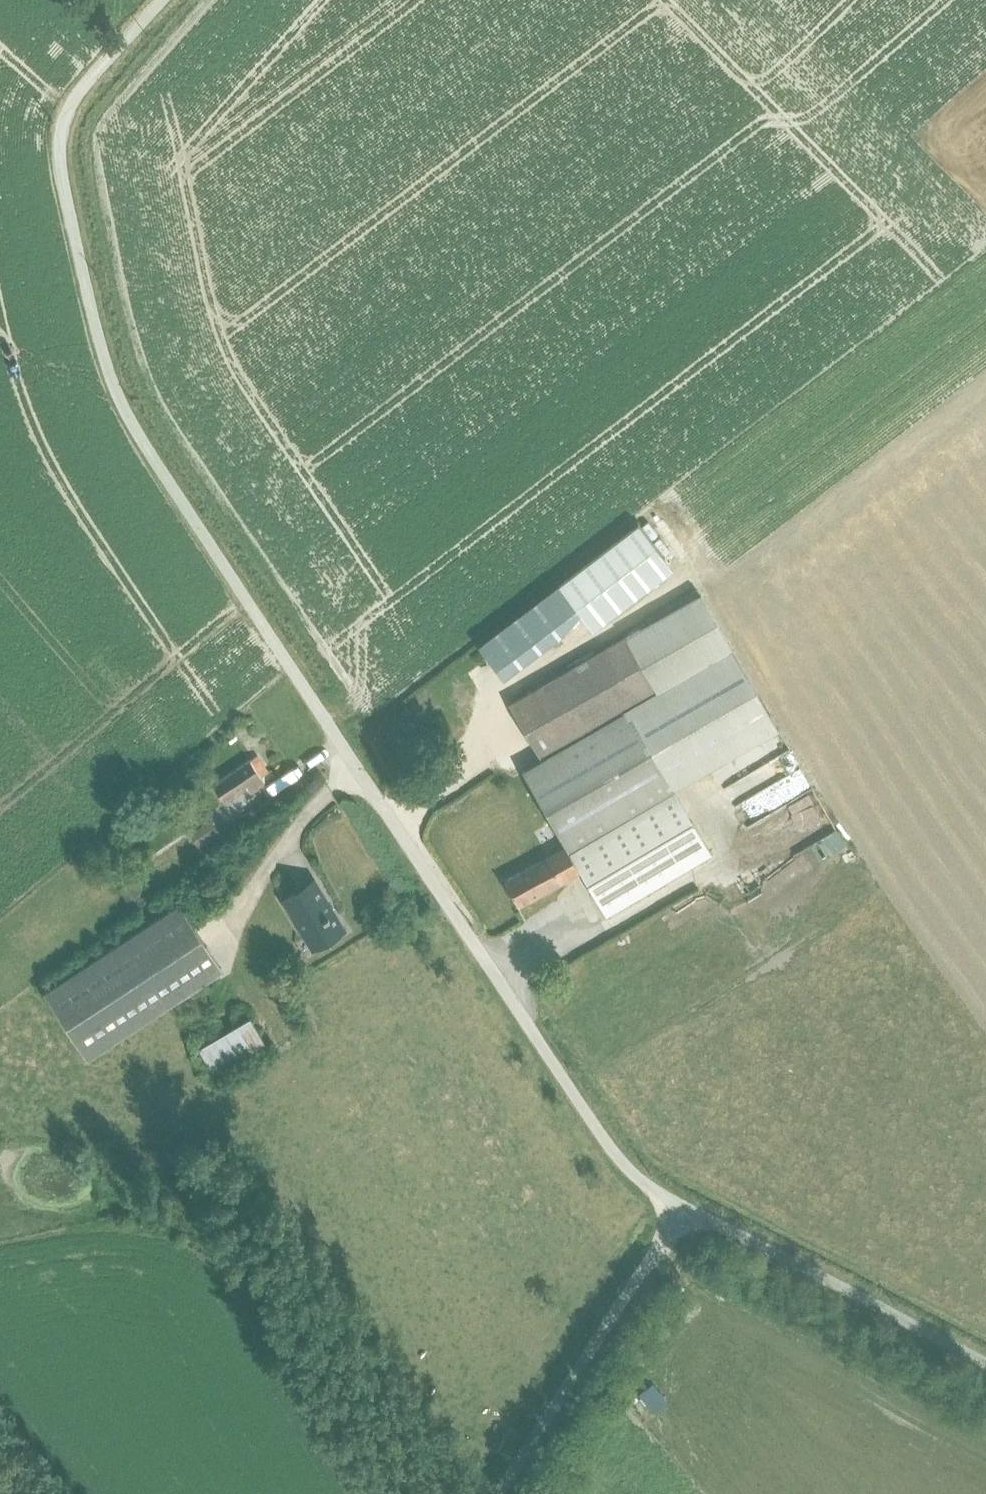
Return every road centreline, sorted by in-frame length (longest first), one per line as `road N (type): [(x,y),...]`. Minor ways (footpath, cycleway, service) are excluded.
road 1 (unclassified): [(685,1209),(621,1160),(596,1126),(385,811),(112,376),(60,153),(62,119),(163,0)]
road 2 (unclassified): [(985,1373),(685,1209)]
road 3 (unclassified): [(685,1209),(499,1493)]

